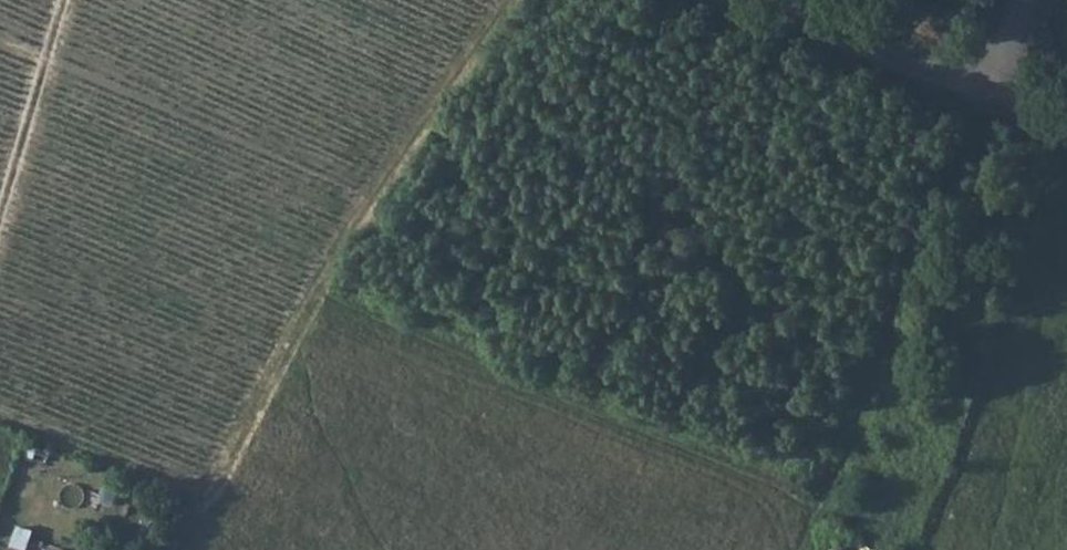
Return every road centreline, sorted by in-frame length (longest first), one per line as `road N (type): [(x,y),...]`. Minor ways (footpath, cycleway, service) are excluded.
road 1 (track): [(803,549),(978,90)]
road 2 (residential): [(726,0),(990,93)]
road 3 (track): [(0,205),(62,0)]

